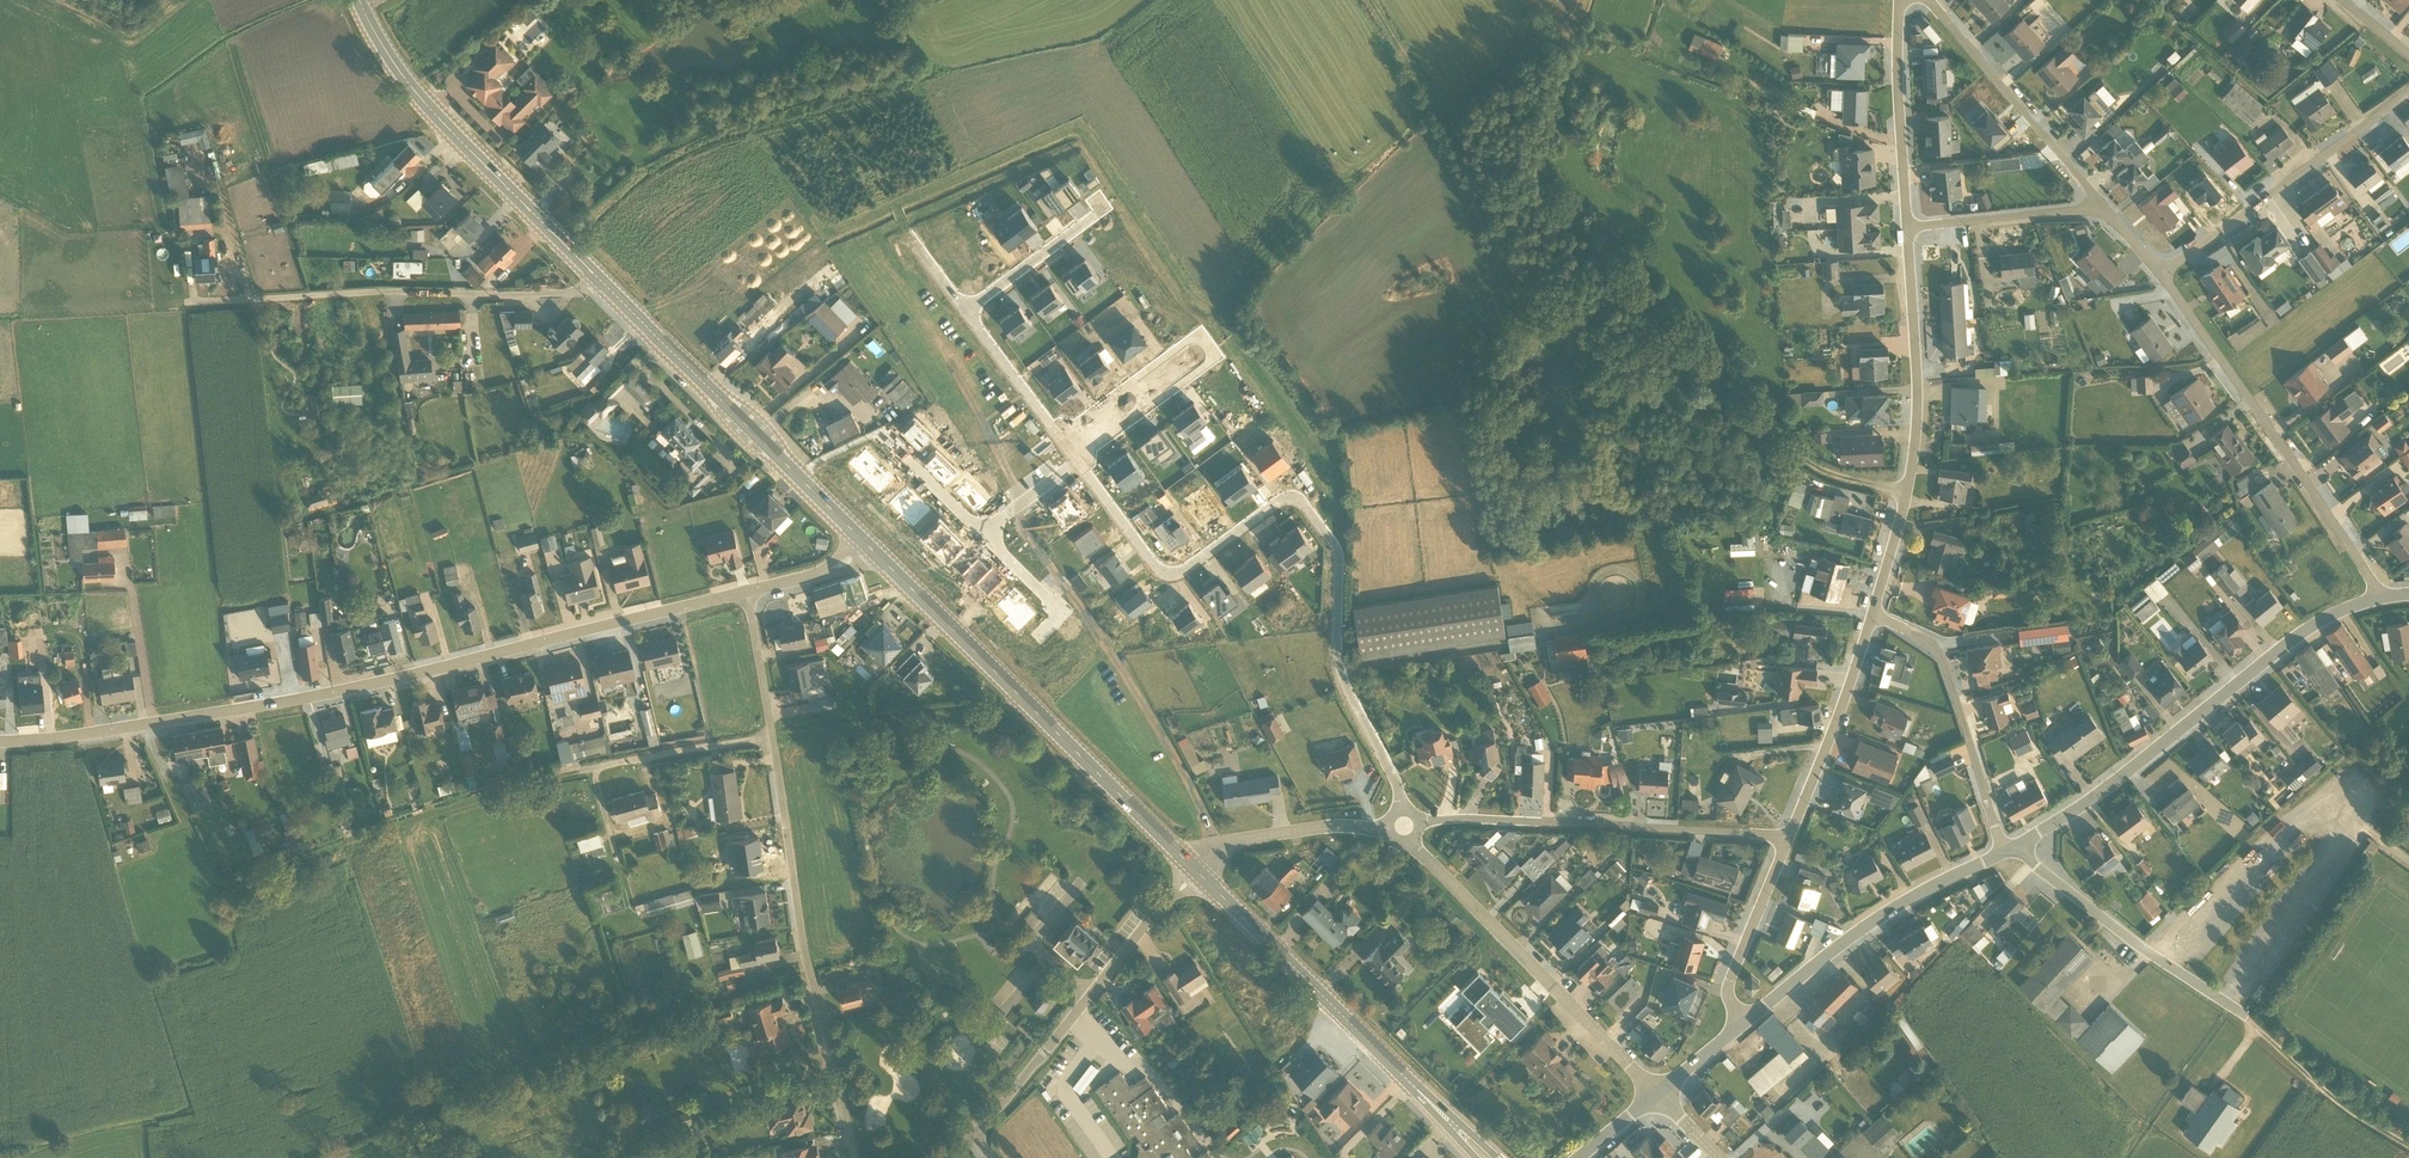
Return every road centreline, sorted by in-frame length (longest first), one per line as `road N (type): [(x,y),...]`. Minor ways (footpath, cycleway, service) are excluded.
road 1 (track): [(1907,491),(1816,469),(1637,301),(1510,254),(1489,224),(1486,196),(1367,0)]
road 2 (residential): [(0,742),(303,699),(747,592)]
road 3 (residential): [(1077,462),(1154,567),(1170,575),(1274,505),(1291,500),(1307,509),(1337,555),(1338,669),(1393,779),(1403,826)]
road 4 (track): [(545,778),(214,887),(143,725)]
road 5 (secondary): [(1197,871),(869,546)]
road 6 (residential): [(2380,597),(2293,640),(2081,807),(2003,852)]
road 7 (residential): [(772,736),(807,967),(853,1157)]
road 8 (unclassified): [(186,303),(380,291),(562,294),(598,280)]
road 9 (secondary): [(1487,1157),(1197,871)]
road 10 (unclassified): [(1907,228),(1916,402),(1907,491),(1872,617)]
road 11 (residential): [(2159,275),(2380,597)]
road 12 (residential): [(1403,826),(1462,818),(1789,841)]
road 13 (unclassified): [(1197,871),(945,1157)]
road 14 (secondary): [(869,546),(598,280)]
road 15 (secondary): [(598,280),(420,98),(358,0)]
road 16 (residential): [(1403,826),(1417,851),(1657,1093)]
road 17 (residential): [(1058,437),(1180,346),(1200,340),(1209,347),(1207,365),(1077,462)]
road 18 (residential): [(2003,852),(1884,913),(1745,1023)]
road 19 (residential): [(2159,275),(2408,89)]
road 20 (unclassified): [(2003,852),(2021,854),(2248,1020)]
road 21 (residential): [(1872,617),(1933,647),(2003,852)]
road 22 (residential): [(1930,0),(2101,205)]
road 23 (track): [(430,1091),(335,848)]
road 24 (track): [(772,736),(990,710),(1020,695)]
road 25 (unclassified): [(1872,617),(1789,841)]
road 26 (residential): [(772,736),(545,778)]
road 27 (unclassified): [(1900,0),(1907,228)]
road 28 (residential): [(1197,871),(1222,847),(1245,840),(1403,826)]
road 29 (unclassified): [(1789,841),(1730,980),(1730,1003),(1745,1023)]
road 30 (unclassified): [(1907,228),(2101,205)]
road 31 (track): [(2408,1147),(2332,1098),(2257,1027)]
road 32 (residential): [(1099,204),(1096,215),(963,311)]
road 33 (residential): [(963,311),(1058,437)]
road 34 (residential): [(1038,638),(1062,614),(981,534)]
road 35 (residential): [(747,592),(772,736)]
road 36 (track): [(596,767),(630,905)]
road 37 (residential): [(981,534),(888,439)]
road 38 (residential): [(747,592),(836,568),(869,546)]
road 39 (residential): [(981,534),(1077,462)]

